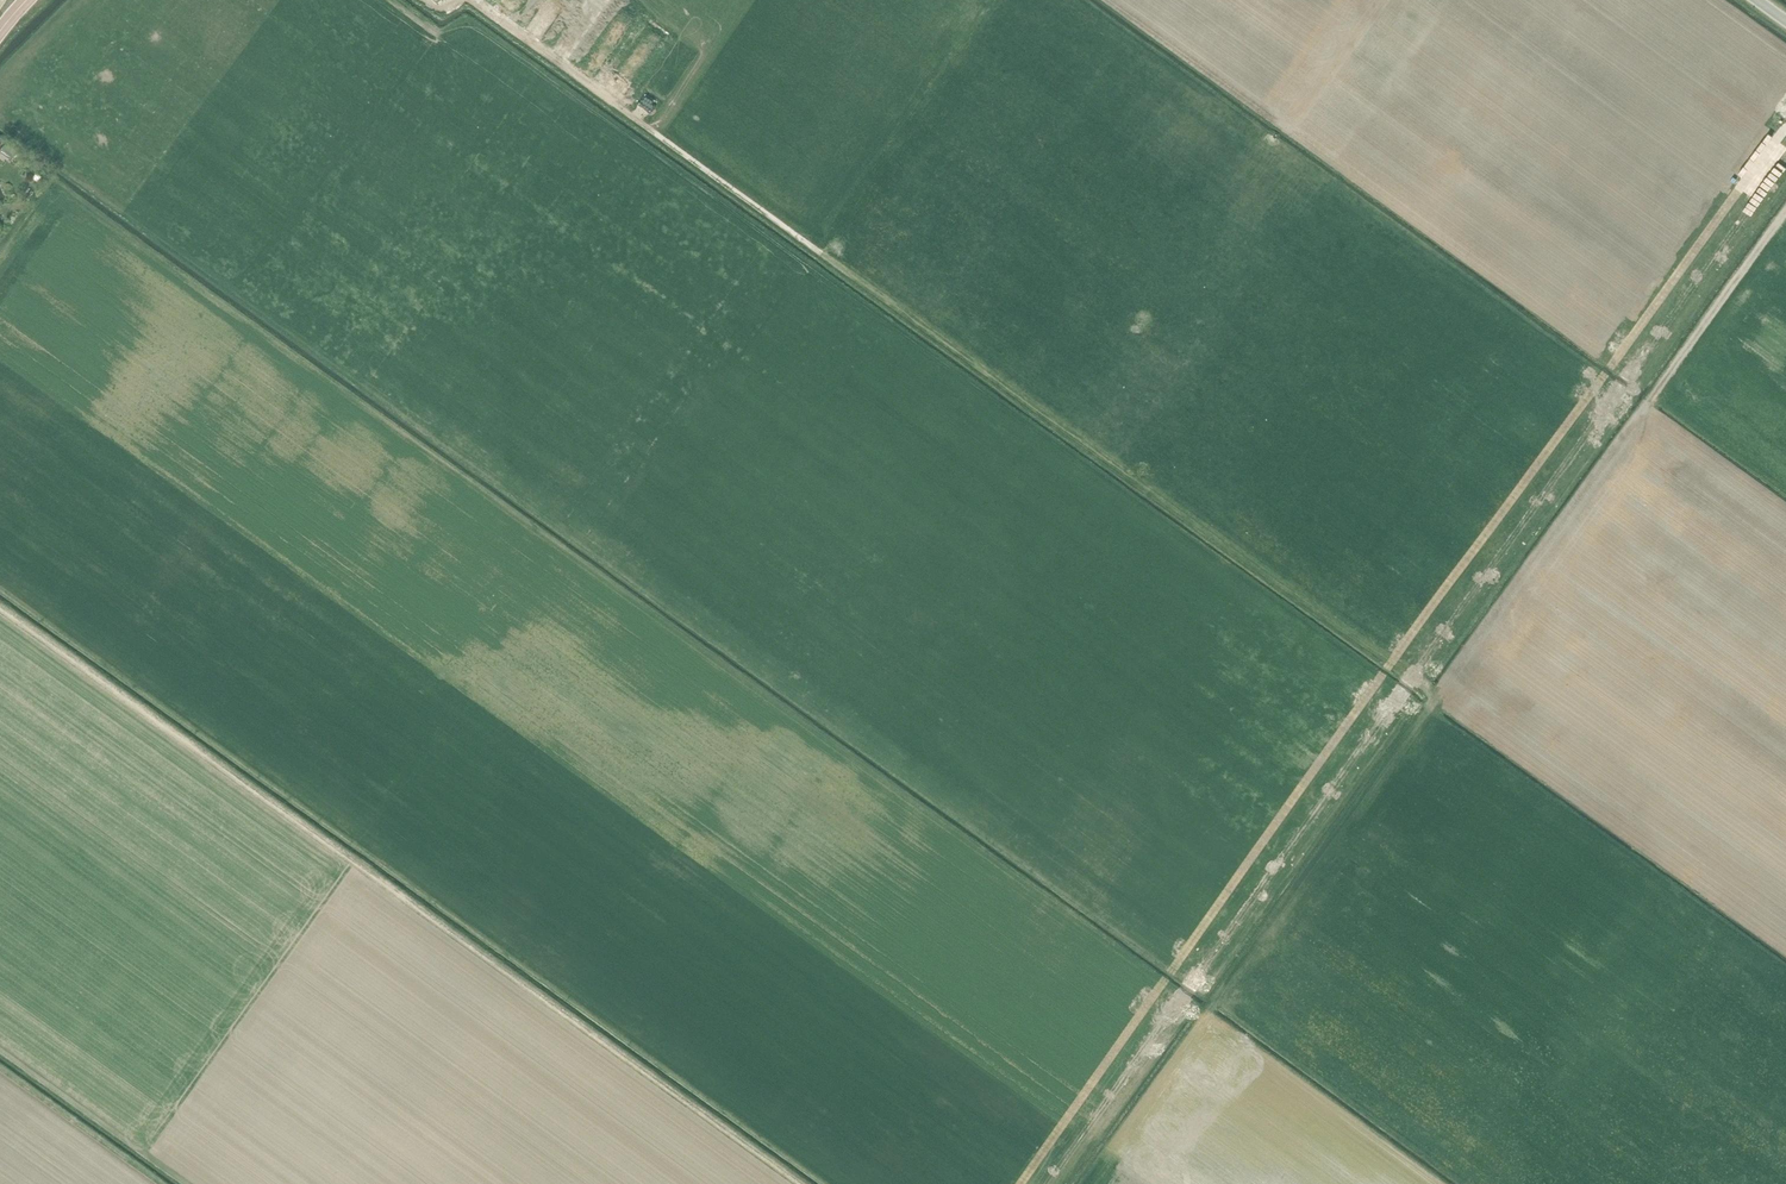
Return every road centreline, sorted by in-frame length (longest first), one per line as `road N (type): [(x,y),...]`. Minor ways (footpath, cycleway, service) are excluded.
road 1 (track): [(470,0),(822,252)]

